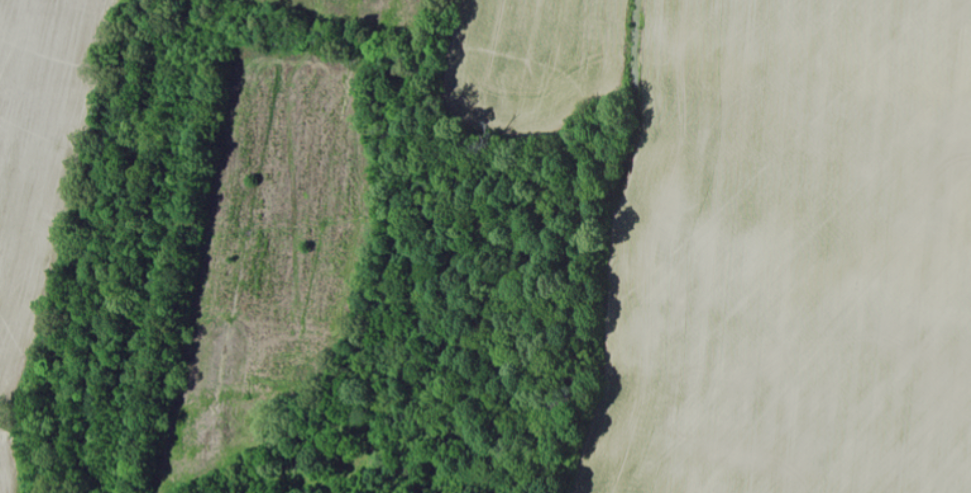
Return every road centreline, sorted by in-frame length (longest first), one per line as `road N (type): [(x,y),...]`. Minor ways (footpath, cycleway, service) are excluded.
road 1 (residential): [(464,0),(393,330),(346,407)]

